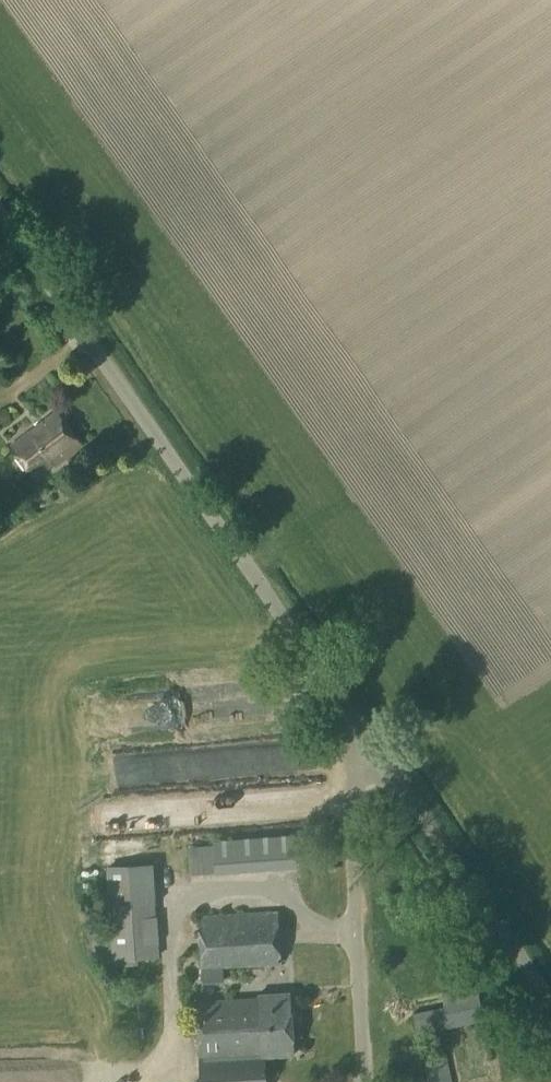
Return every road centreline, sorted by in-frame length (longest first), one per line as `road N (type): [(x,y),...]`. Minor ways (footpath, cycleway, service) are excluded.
road 1 (unclassified): [(396,711),(0,174)]
road 2 (unclassified): [(398,1081),(387,857),(396,711)]
road 3 (unclassified): [(550,936),(396,711)]

